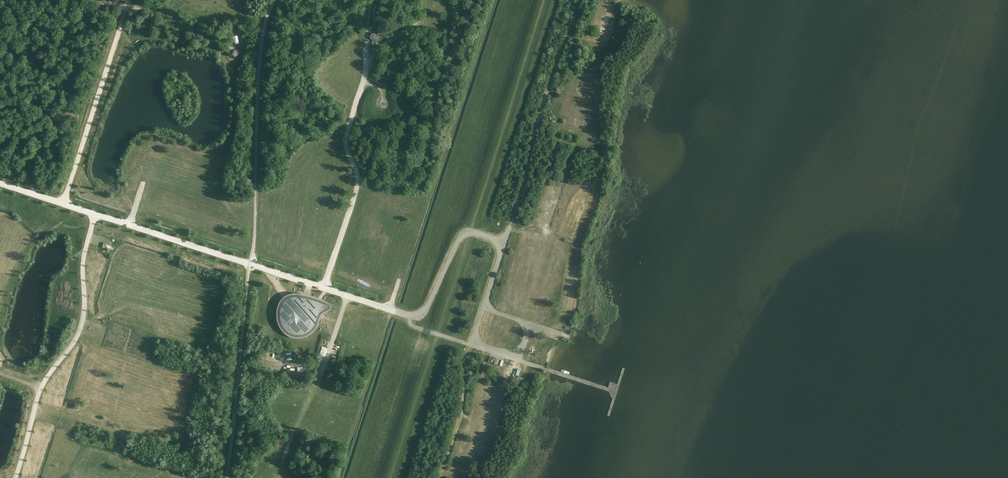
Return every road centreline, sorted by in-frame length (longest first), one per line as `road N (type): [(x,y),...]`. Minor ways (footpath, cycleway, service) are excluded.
road 1 (track): [(577,0),(504,242)]
road 2 (track): [(471,345),(465,405),(438,477)]

